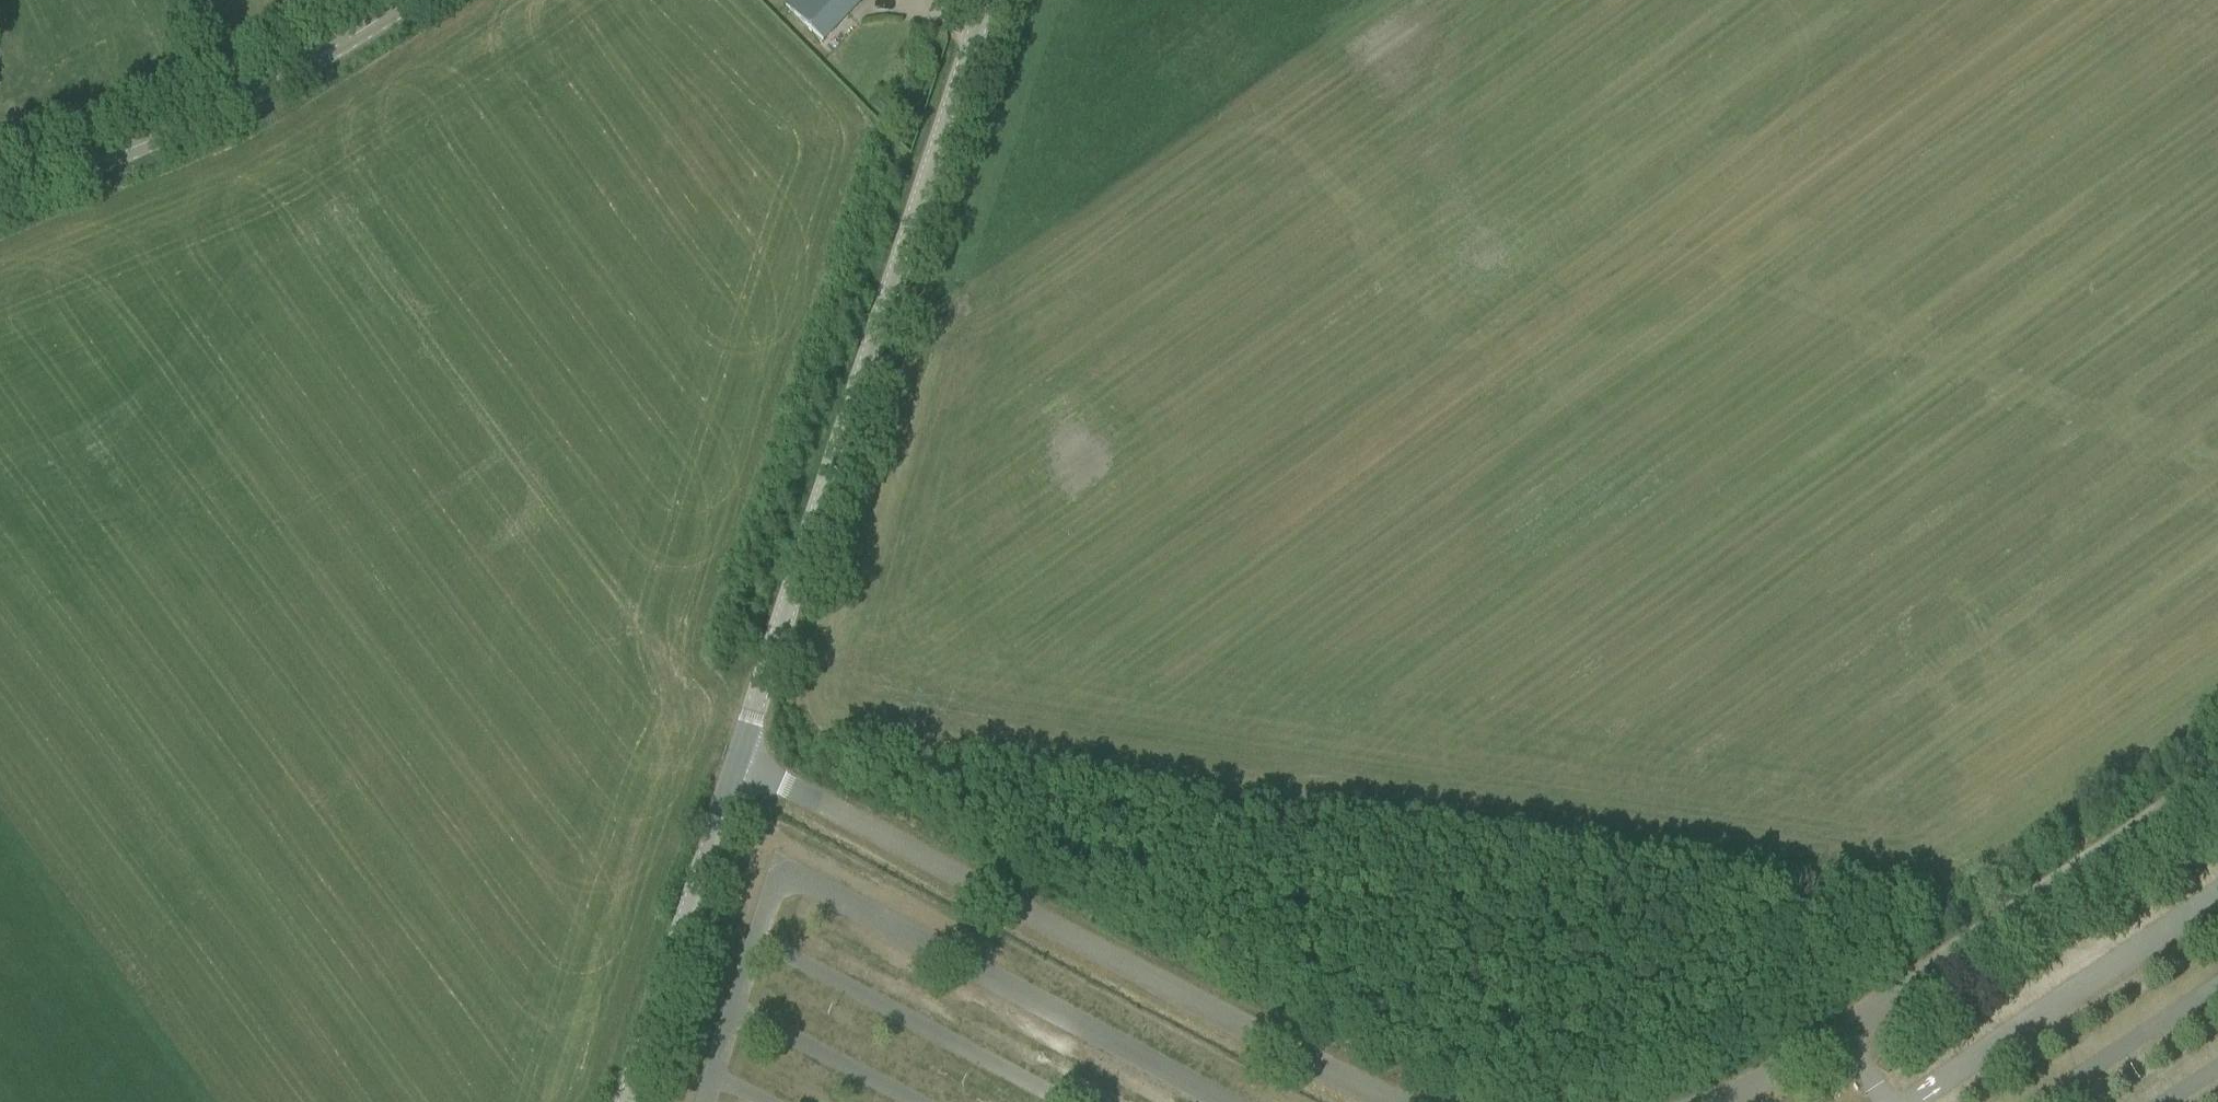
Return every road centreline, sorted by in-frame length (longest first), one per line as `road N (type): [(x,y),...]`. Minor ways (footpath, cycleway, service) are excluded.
road 1 (unclassified): [(738,756),(983,0)]
road 2 (unclassified): [(1388,1101),(738,756)]
road 3 (unclassified): [(2217,756),(1804,1040),(1688,1101)]
road 4 (tertiary): [(0,206),(239,103),(406,0)]
road 5 (unclassified): [(621,1101),(738,756)]

